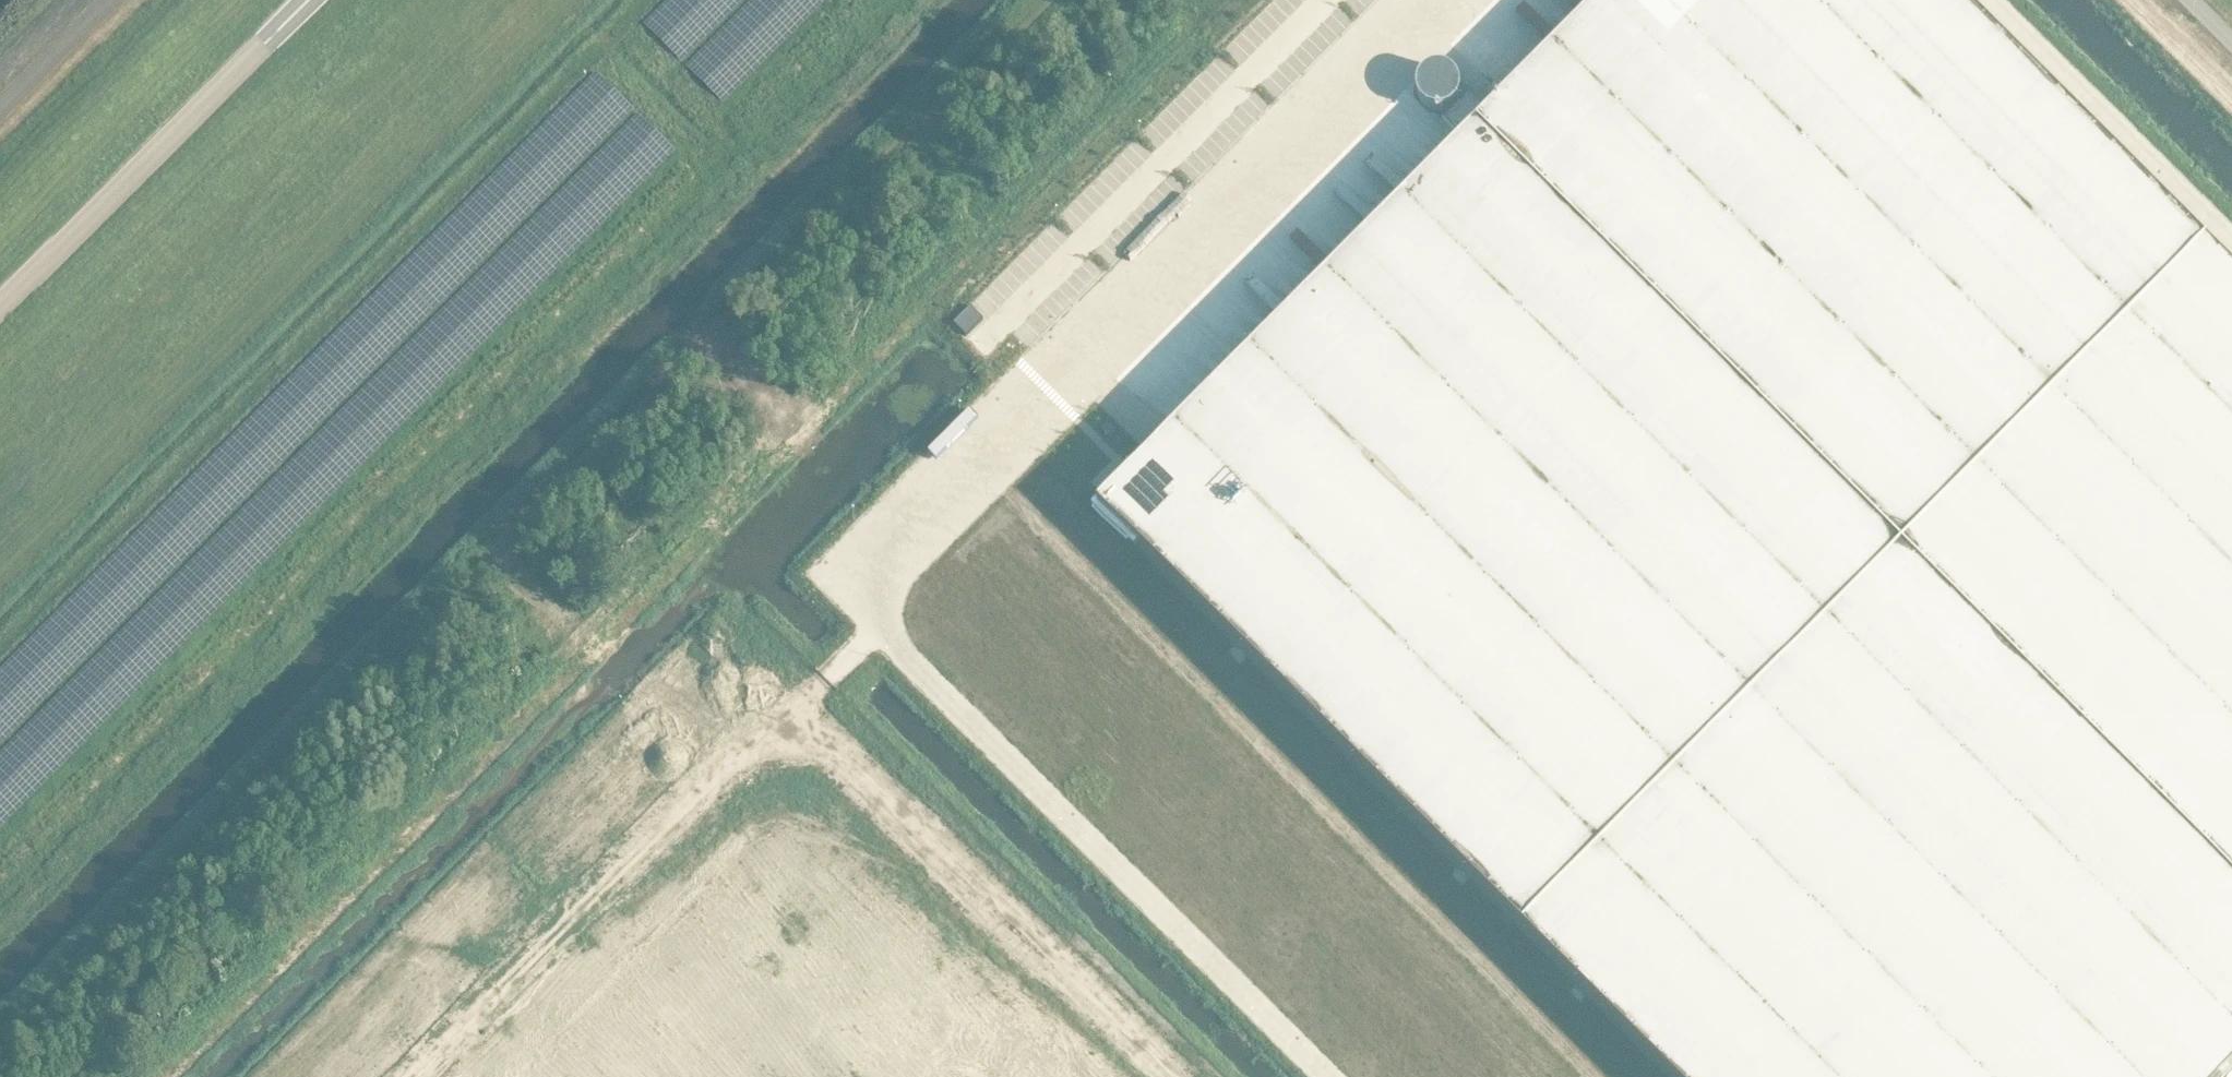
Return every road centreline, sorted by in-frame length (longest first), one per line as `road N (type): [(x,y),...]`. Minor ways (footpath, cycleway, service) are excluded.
road 1 (tertiary): [(0,309),(319,0)]

